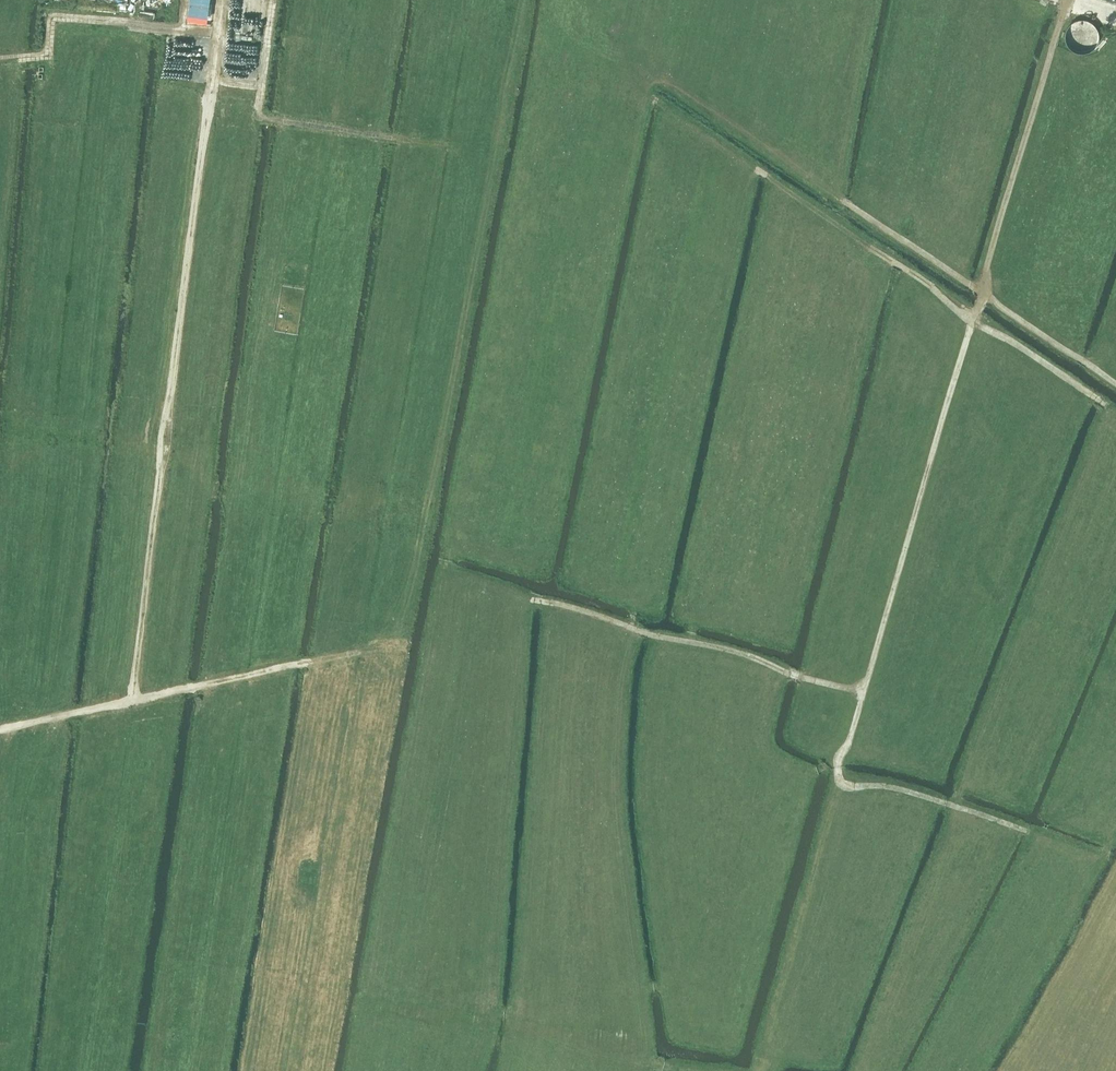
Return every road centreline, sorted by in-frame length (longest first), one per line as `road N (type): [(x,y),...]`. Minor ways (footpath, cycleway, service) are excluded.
road 1 (track): [(135,700),(222,0)]
road 2 (track): [(863,693),(974,318),(1106,404)]
road 3 (track): [(1031,832),(882,785),(838,784),(839,756),(863,693),(690,643)]
road 4 (track): [(0,730),(361,652)]
road 5 (track): [(974,318),(717,142)]
road 6 (track): [(984,295),(1065,0)]
road 7 (track): [(271,0),(256,118),(401,139)]
road 8 (track): [(159,0),(133,25),(59,16),(43,53),(0,59)]
road 9 (track): [(974,318),(984,295),(1115,385)]
road 10 (track): [(984,295),(839,199)]

